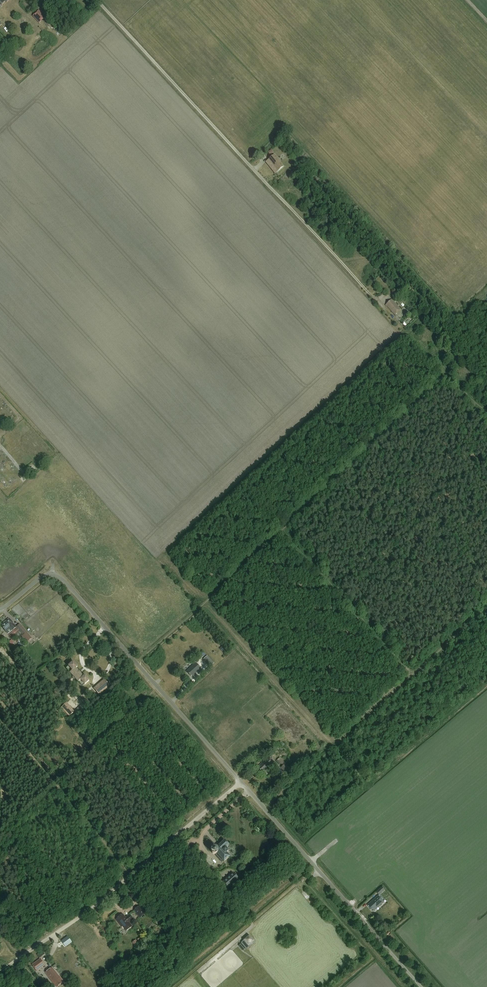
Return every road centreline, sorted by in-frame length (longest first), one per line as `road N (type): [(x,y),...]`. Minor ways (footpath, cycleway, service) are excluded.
road 1 (unclassified): [(422,986),(63,580),(44,576),(0,610)]
road 2 (track): [(486,410),(448,380),(263,549)]
road 3 (track): [(241,782),(116,890),(20,957)]
road 4 (track): [(262,806),(314,785),(326,754),(412,674)]
road 5 (track): [(136,663),(232,578)]

